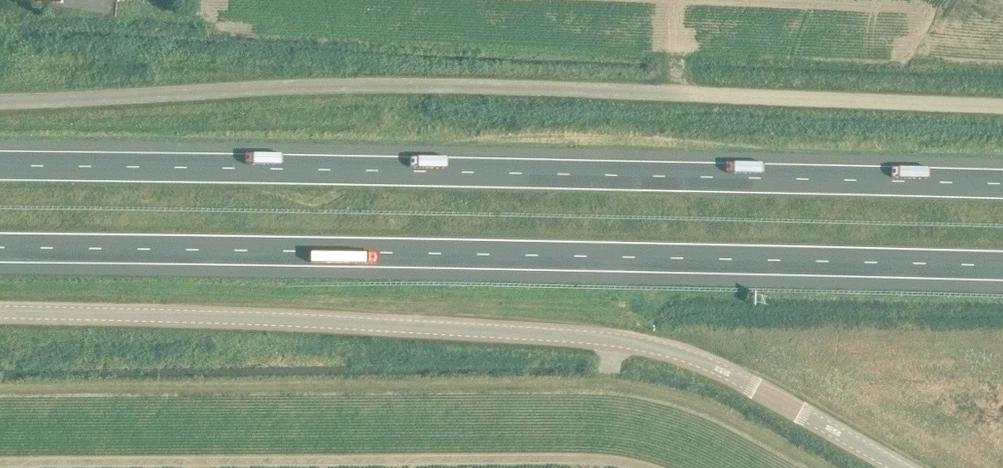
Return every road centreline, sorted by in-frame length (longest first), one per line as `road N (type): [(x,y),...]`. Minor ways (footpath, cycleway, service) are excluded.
road 1 (unclassified): [(0,103),(474,87),(1002,107)]
road 2 (motorway): [(0,246),(1002,267)]
road 3 (motorway): [(1002,184),(0,167)]
road 4 (unclassified): [(880,467),(692,366),(585,344),(0,321)]

